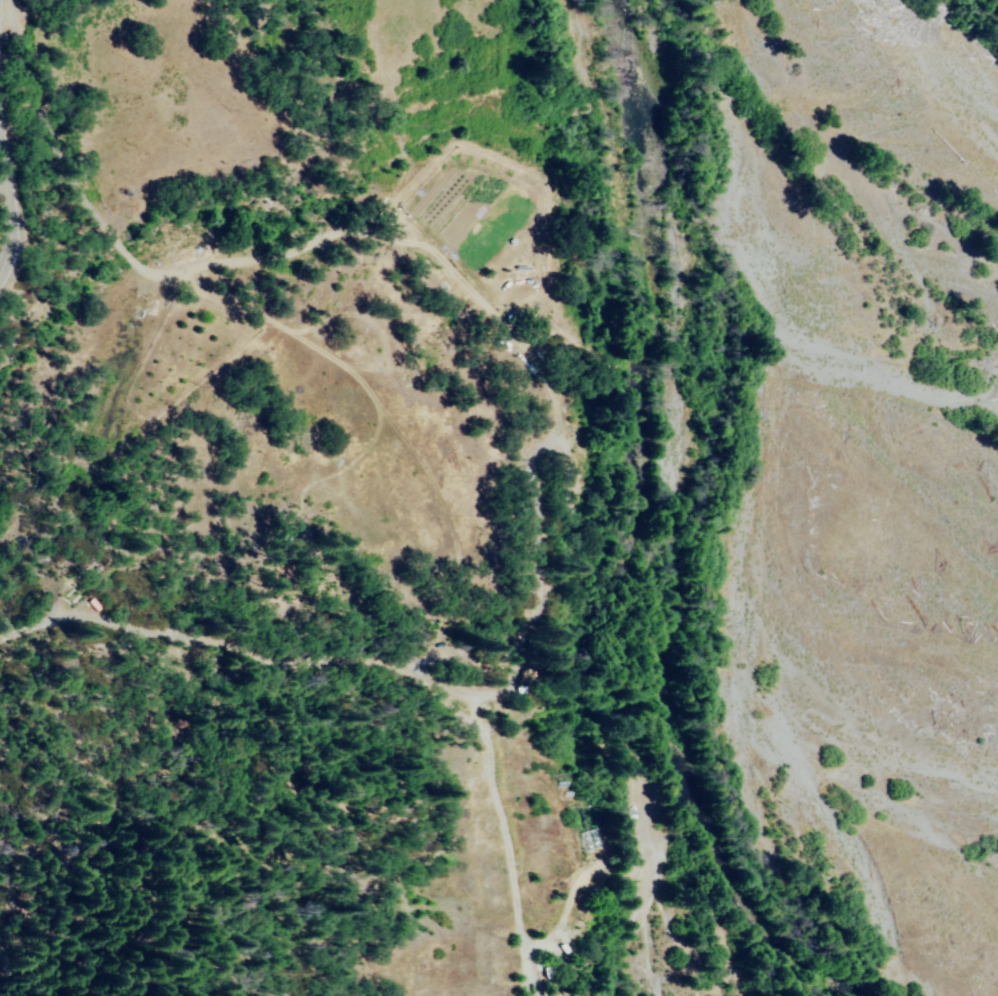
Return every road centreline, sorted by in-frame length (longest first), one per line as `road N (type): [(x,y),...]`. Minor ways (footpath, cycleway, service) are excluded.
road 1 (residential): [(0,122),(76,262),(120,289)]

